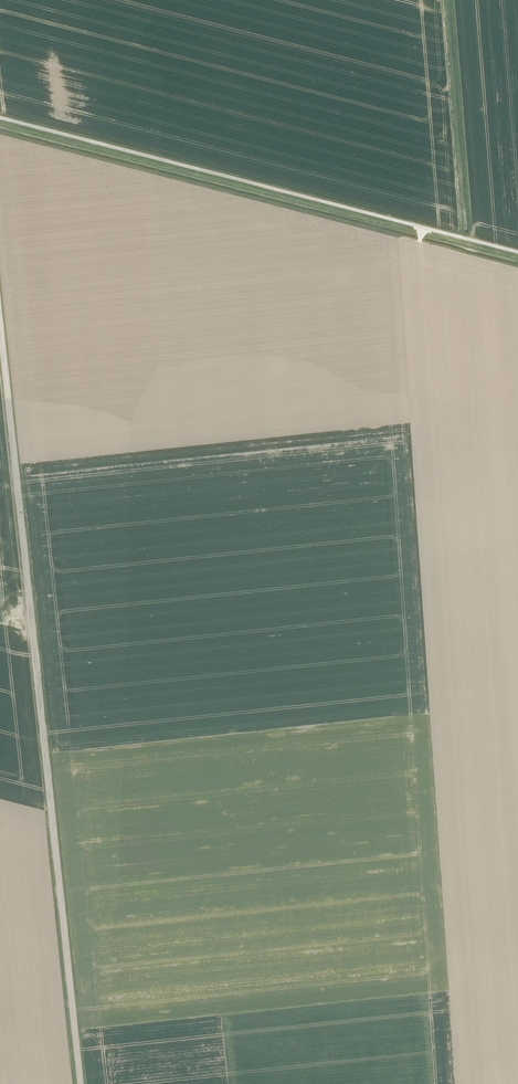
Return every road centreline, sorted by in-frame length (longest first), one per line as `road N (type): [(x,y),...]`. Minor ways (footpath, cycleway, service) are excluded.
road 1 (tertiary): [(82,1083),(0,318)]
road 2 (unclassified): [(517,252),(0,118)]

